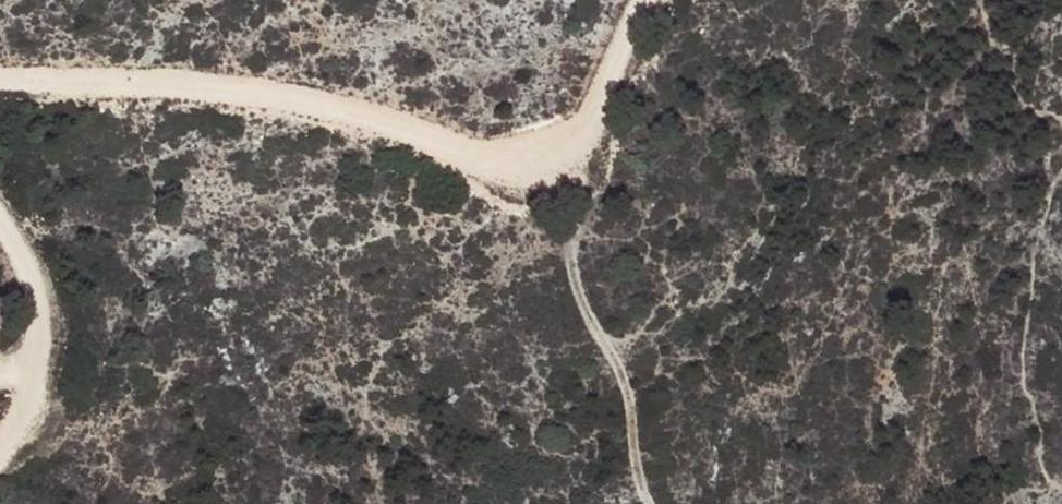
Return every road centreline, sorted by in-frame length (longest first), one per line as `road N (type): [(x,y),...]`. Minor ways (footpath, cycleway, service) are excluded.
road 1 (track): [(0,79),(156,83),(357,104),(542,177),(590,155),(657,0)]
road 2 (track): [(558,170),(577,281),(620,375),(650,503)]
road 3 (track): [(0,444),(29,399),(36,306),(27,263),(0,216)]

